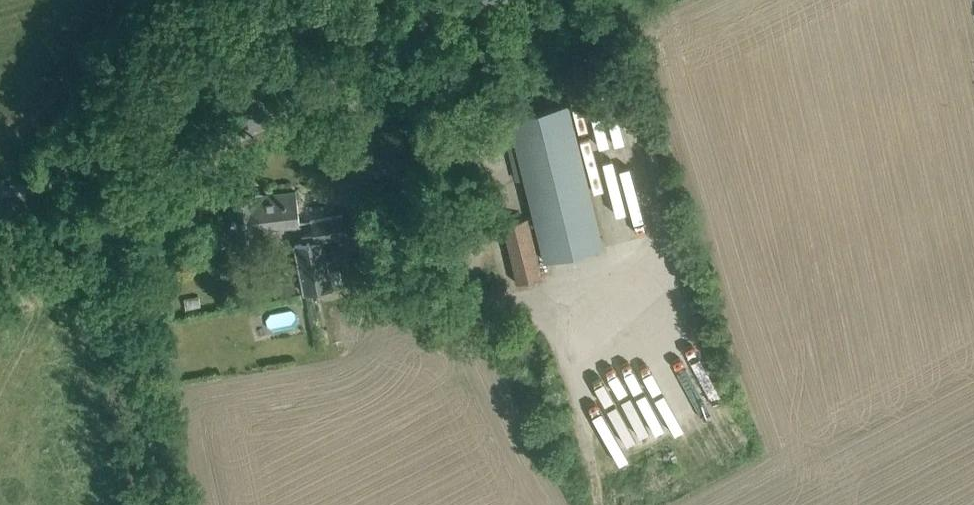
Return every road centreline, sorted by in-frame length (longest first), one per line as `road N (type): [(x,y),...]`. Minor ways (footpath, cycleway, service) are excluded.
road 1 (tertiary): [(0,235),(68,221),(489,0)]
road 2 (track): [(154,504),(78,163)]

